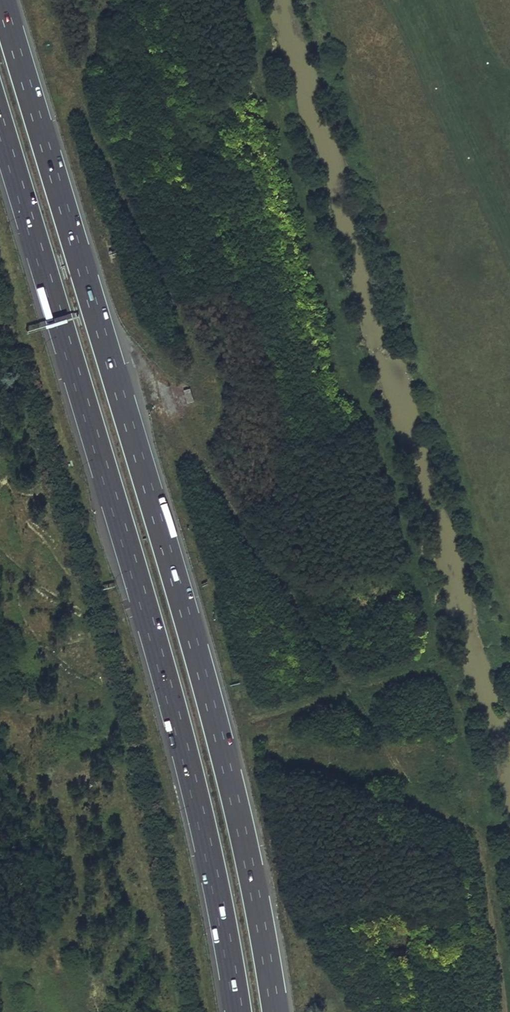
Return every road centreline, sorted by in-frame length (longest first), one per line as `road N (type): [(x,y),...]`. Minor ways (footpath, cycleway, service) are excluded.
road 1 (motorway): [(273,978),(216,720),(2,0)]
road 2 (motorway): [(0,121),(154,634),(234,983)]
road 3 (tertiary): [(495,1011),(434,710),(350,417),(323,361),(282,340),(205,335)]
road 4 (track): [(504,1011),(472,832),(417,800),(161,388),(138,379),(117,385)]
road 5 (tertiary): [(239,466),(287,475),(321,505),(415,859),(440,1011)]
road 6 (motorway): [(0,497),(234,983)]
road 7 (motorway): [(273,978),(269,798),(239,466)]
road 8 (motorway): [(205,335),(48,0)]
road 9 (tertiary): [(0,472),(239,466)]
road 10 (tertiary): [(205,335),(0,336)]
road 11 (tertiary): [(239,466),(205,335)]

